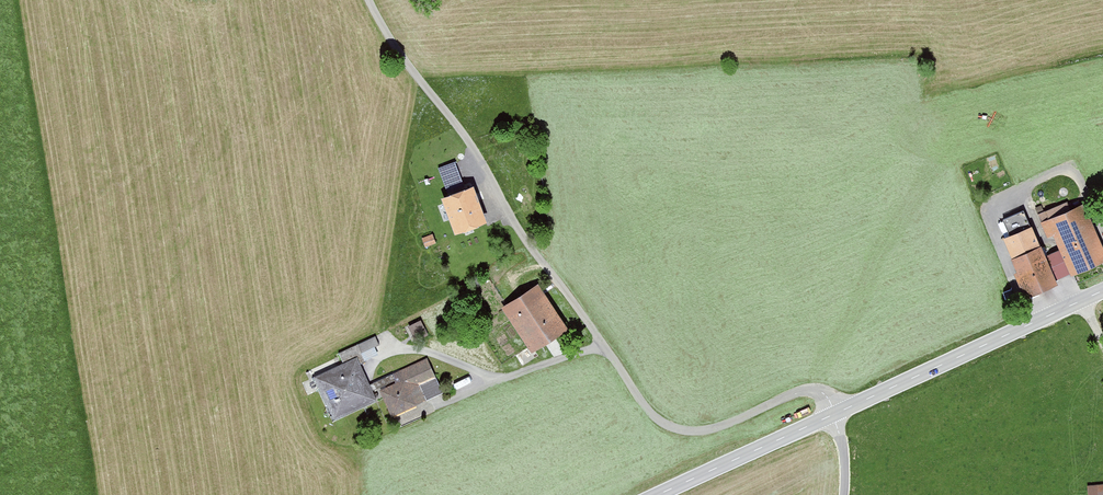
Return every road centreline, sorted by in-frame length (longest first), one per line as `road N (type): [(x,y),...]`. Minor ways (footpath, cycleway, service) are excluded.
road 1 (residential): [(831,414),(808,396),(722,431),(686,433),(655,417),(528,243),(467,136),(389,37),(370,0)]
road 2 (secondary): [(1102,288),(831,414)]
road 3 (secondary): [(831,414),(656,494)]

